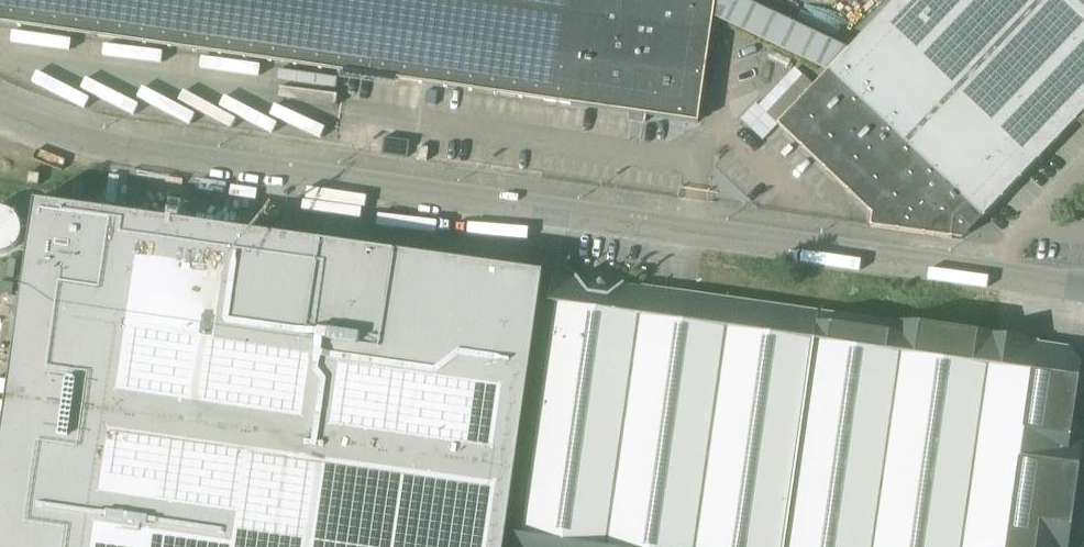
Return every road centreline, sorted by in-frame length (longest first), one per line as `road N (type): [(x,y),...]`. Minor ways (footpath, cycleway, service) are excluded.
road 1 (unclassified): [(0,108),(49,130),(284,174),(1083,287)]

